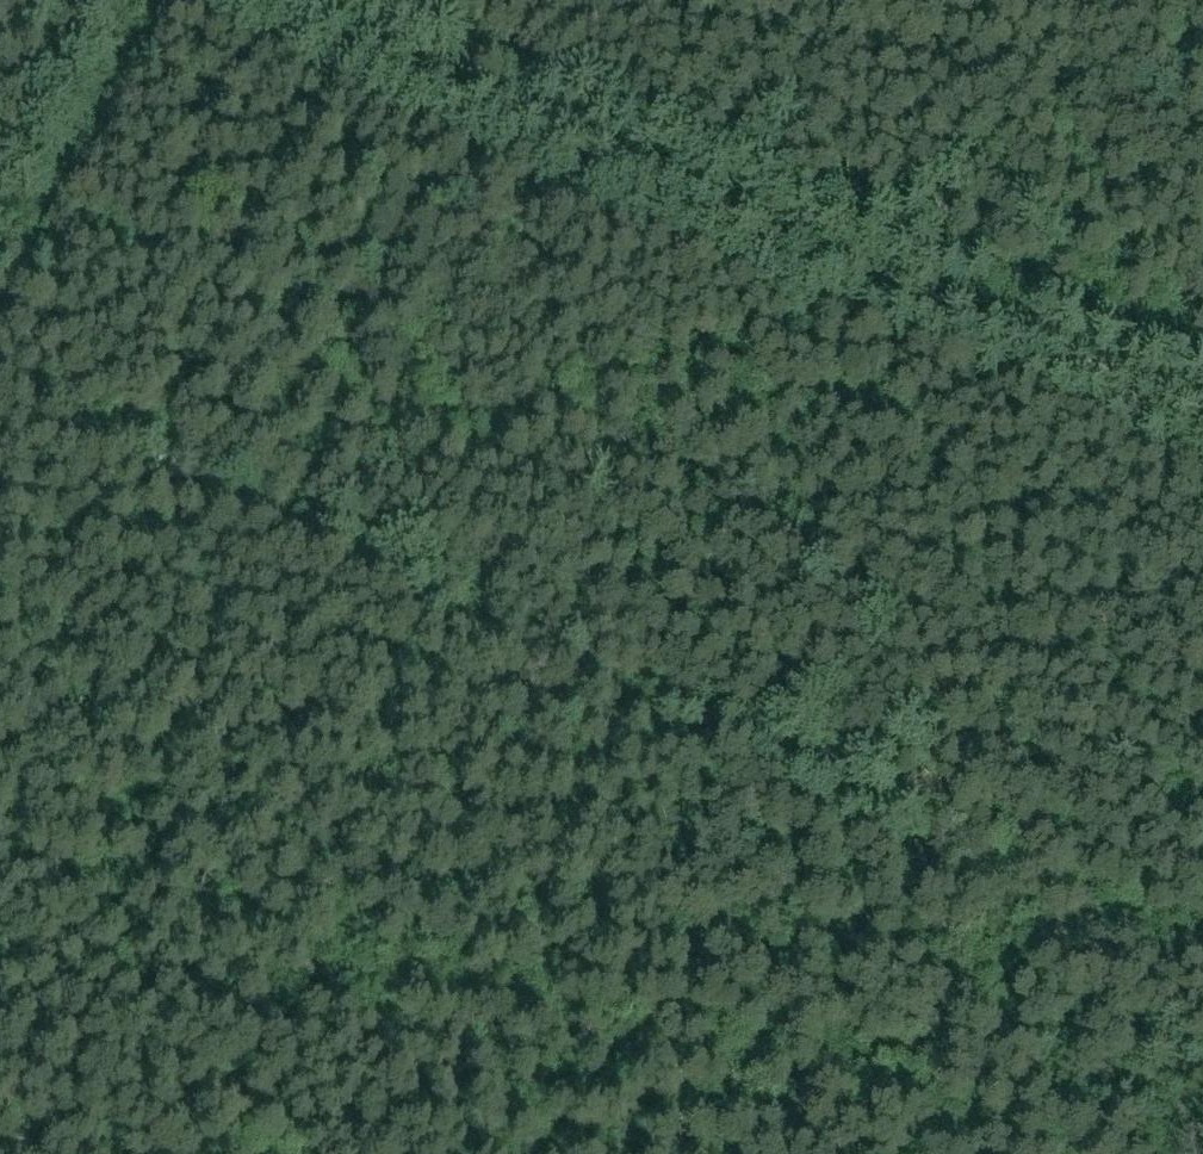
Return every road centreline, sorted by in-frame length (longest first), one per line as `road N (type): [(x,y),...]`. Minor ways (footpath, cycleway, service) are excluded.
road 1 (track): [(1202,380),(545,97),(349,0)]
road 2 (track): [(1202,1030),(1106,1153)]

